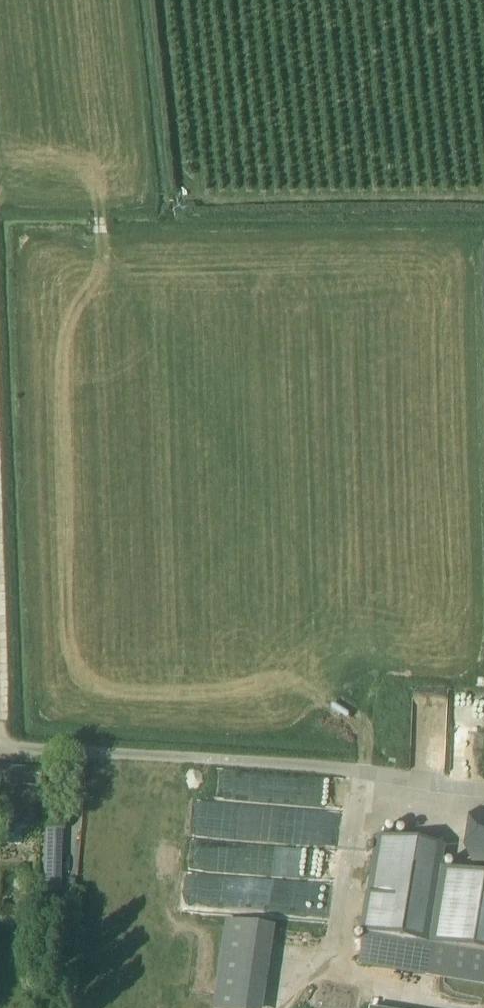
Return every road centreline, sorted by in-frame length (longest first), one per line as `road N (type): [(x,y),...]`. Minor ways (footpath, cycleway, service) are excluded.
road 1 (unclassified): [(483,788),(366,769),(0,748)]

